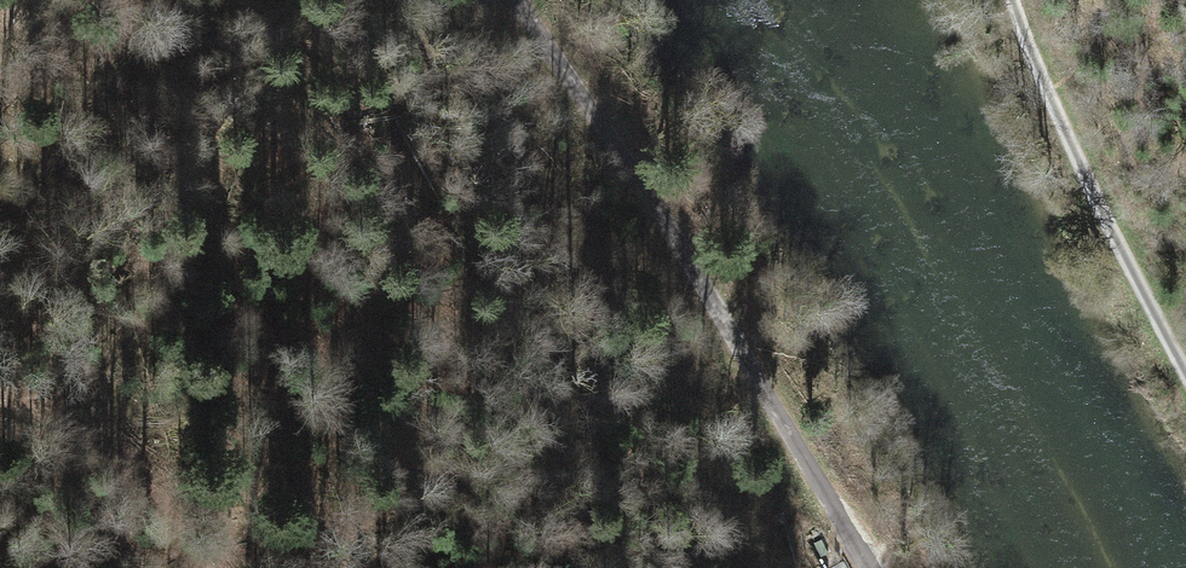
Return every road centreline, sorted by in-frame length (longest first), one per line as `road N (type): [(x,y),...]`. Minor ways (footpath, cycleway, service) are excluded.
road 1 (unclassified): [(508,0),(857,567)]
road 2 (unclassified): [(1185,387),(1064,138),(1015,0)]
road 3 (track): [(201,567),(148,488),(78,415),(0,391)]

